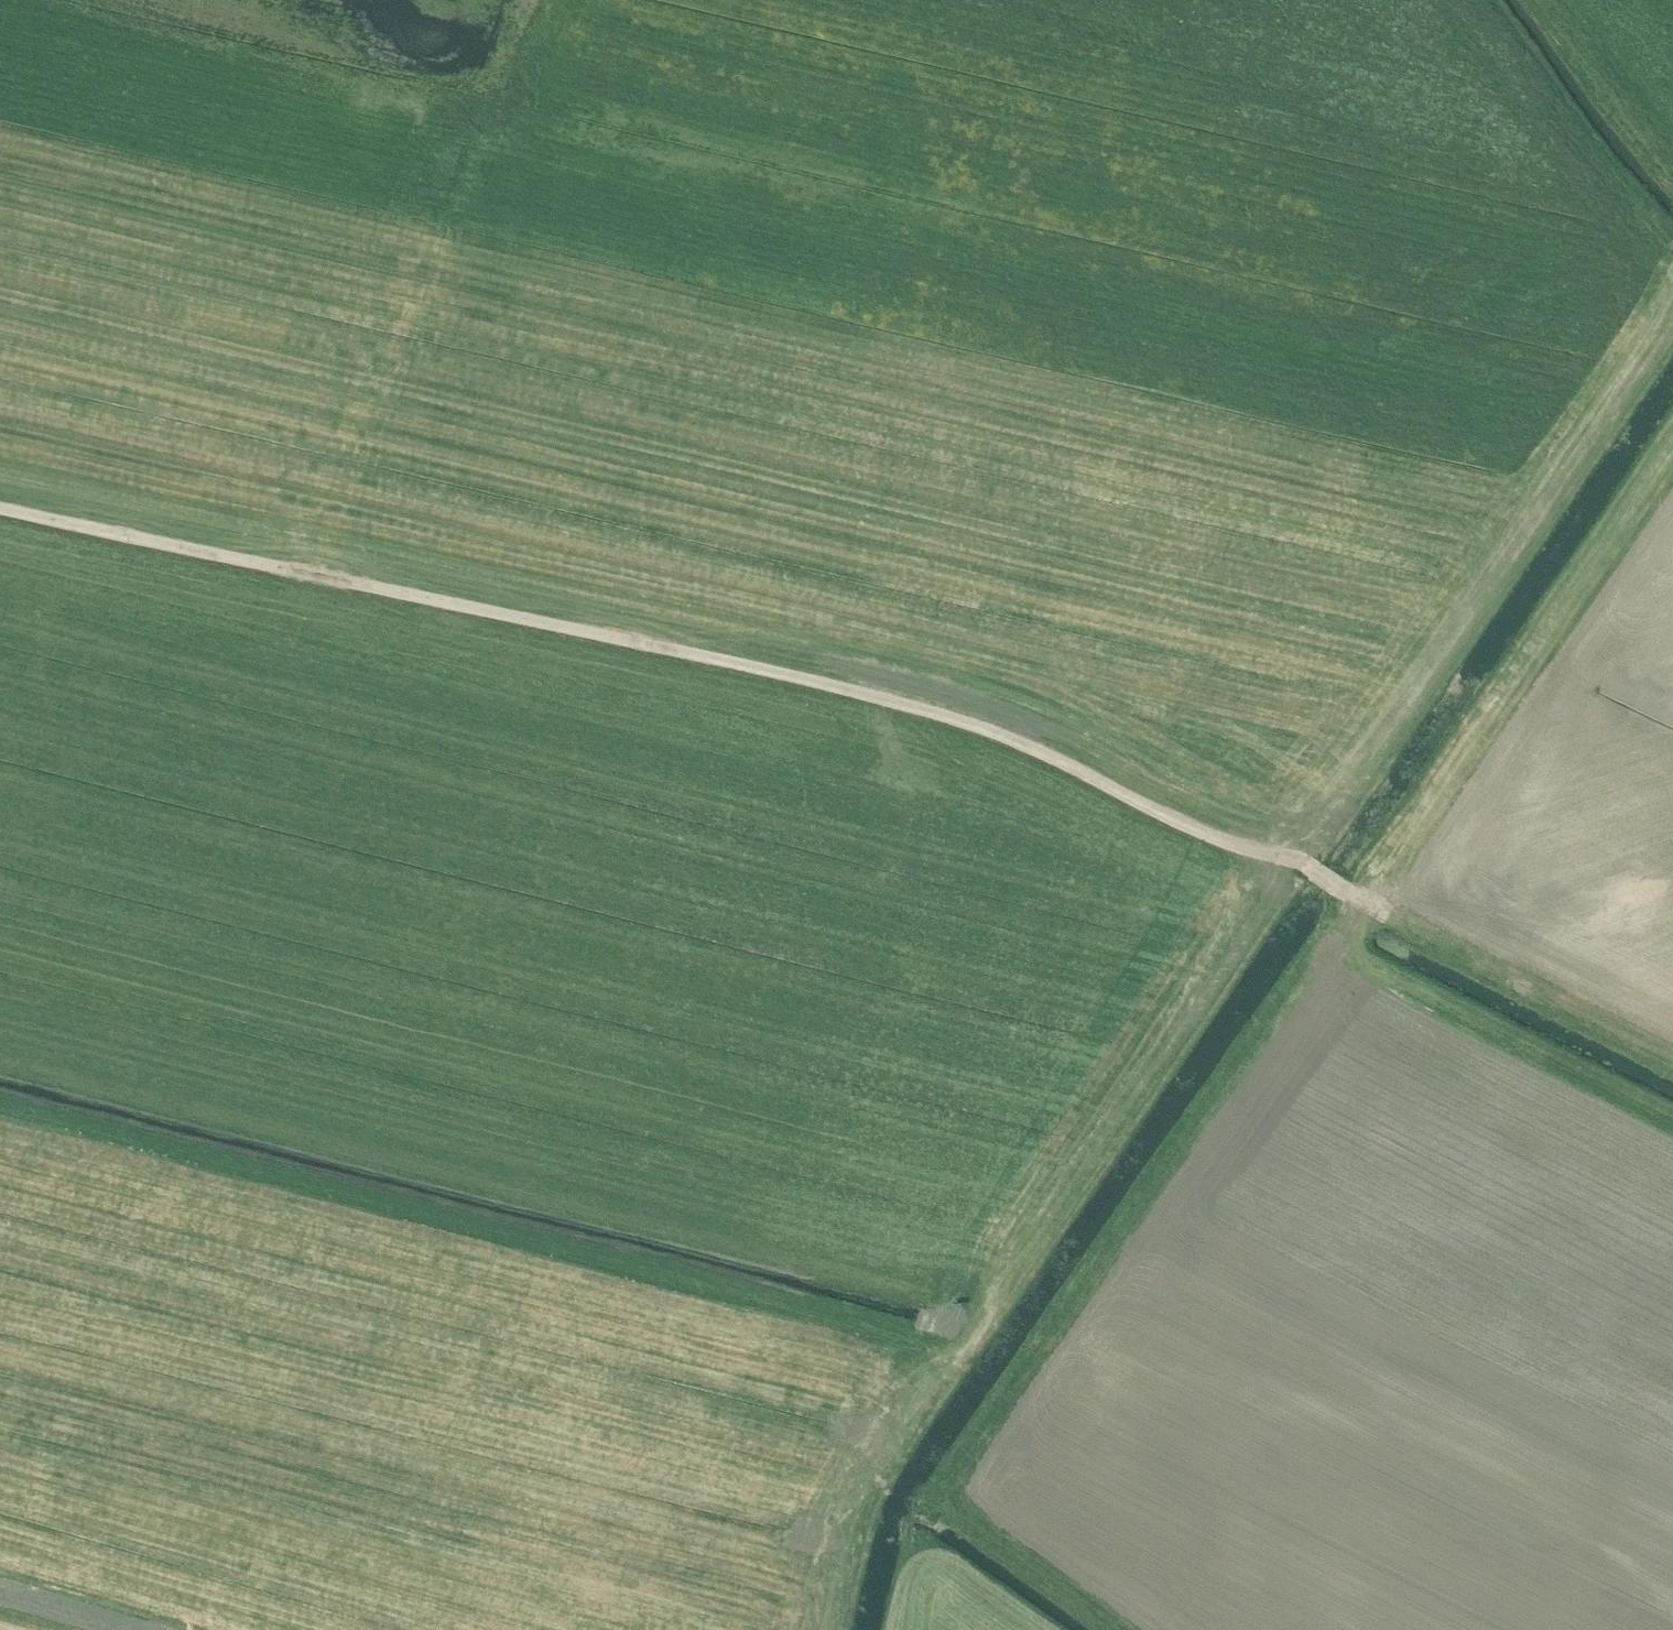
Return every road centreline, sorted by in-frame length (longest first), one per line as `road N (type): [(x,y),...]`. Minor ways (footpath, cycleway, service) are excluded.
road 1 (track): [(0,510),(936,712),(1247,851),(1302,856),(1387,905)]
road 2 (track): [(1302,856),(1672,319)]

